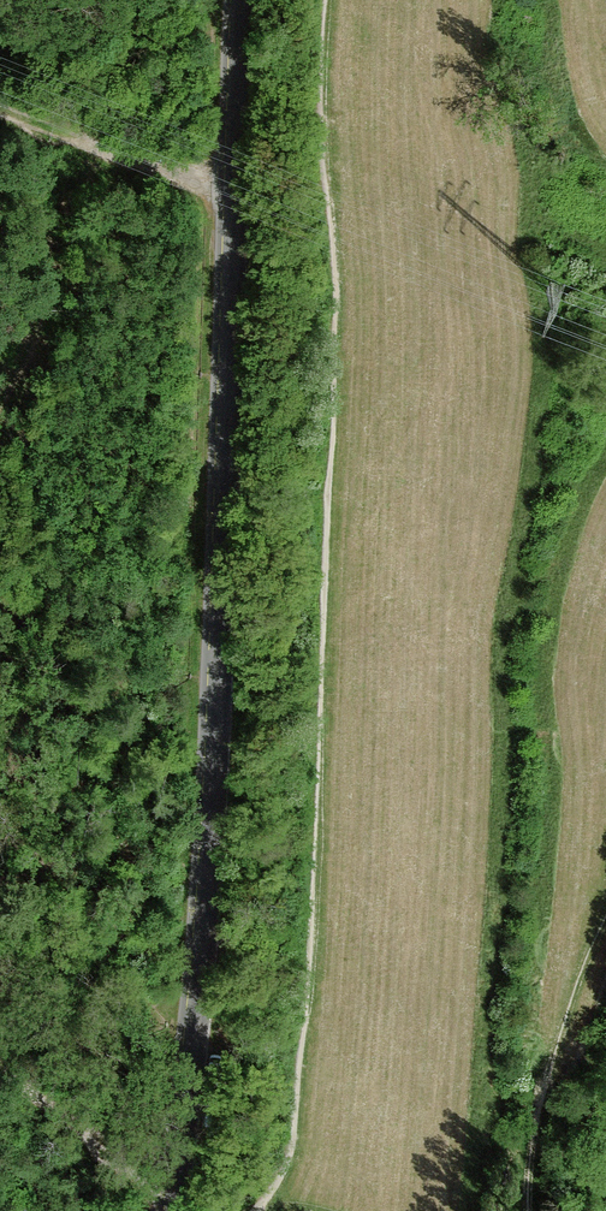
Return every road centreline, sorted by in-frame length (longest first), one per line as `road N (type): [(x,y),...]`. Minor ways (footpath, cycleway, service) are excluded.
road 1 (tertiary): [(242,0),(209,922),(172,1210)]
road 2 (track): [(233,191),(0,105)]
road 3 (track): [(174,1188),(0,1074)]

